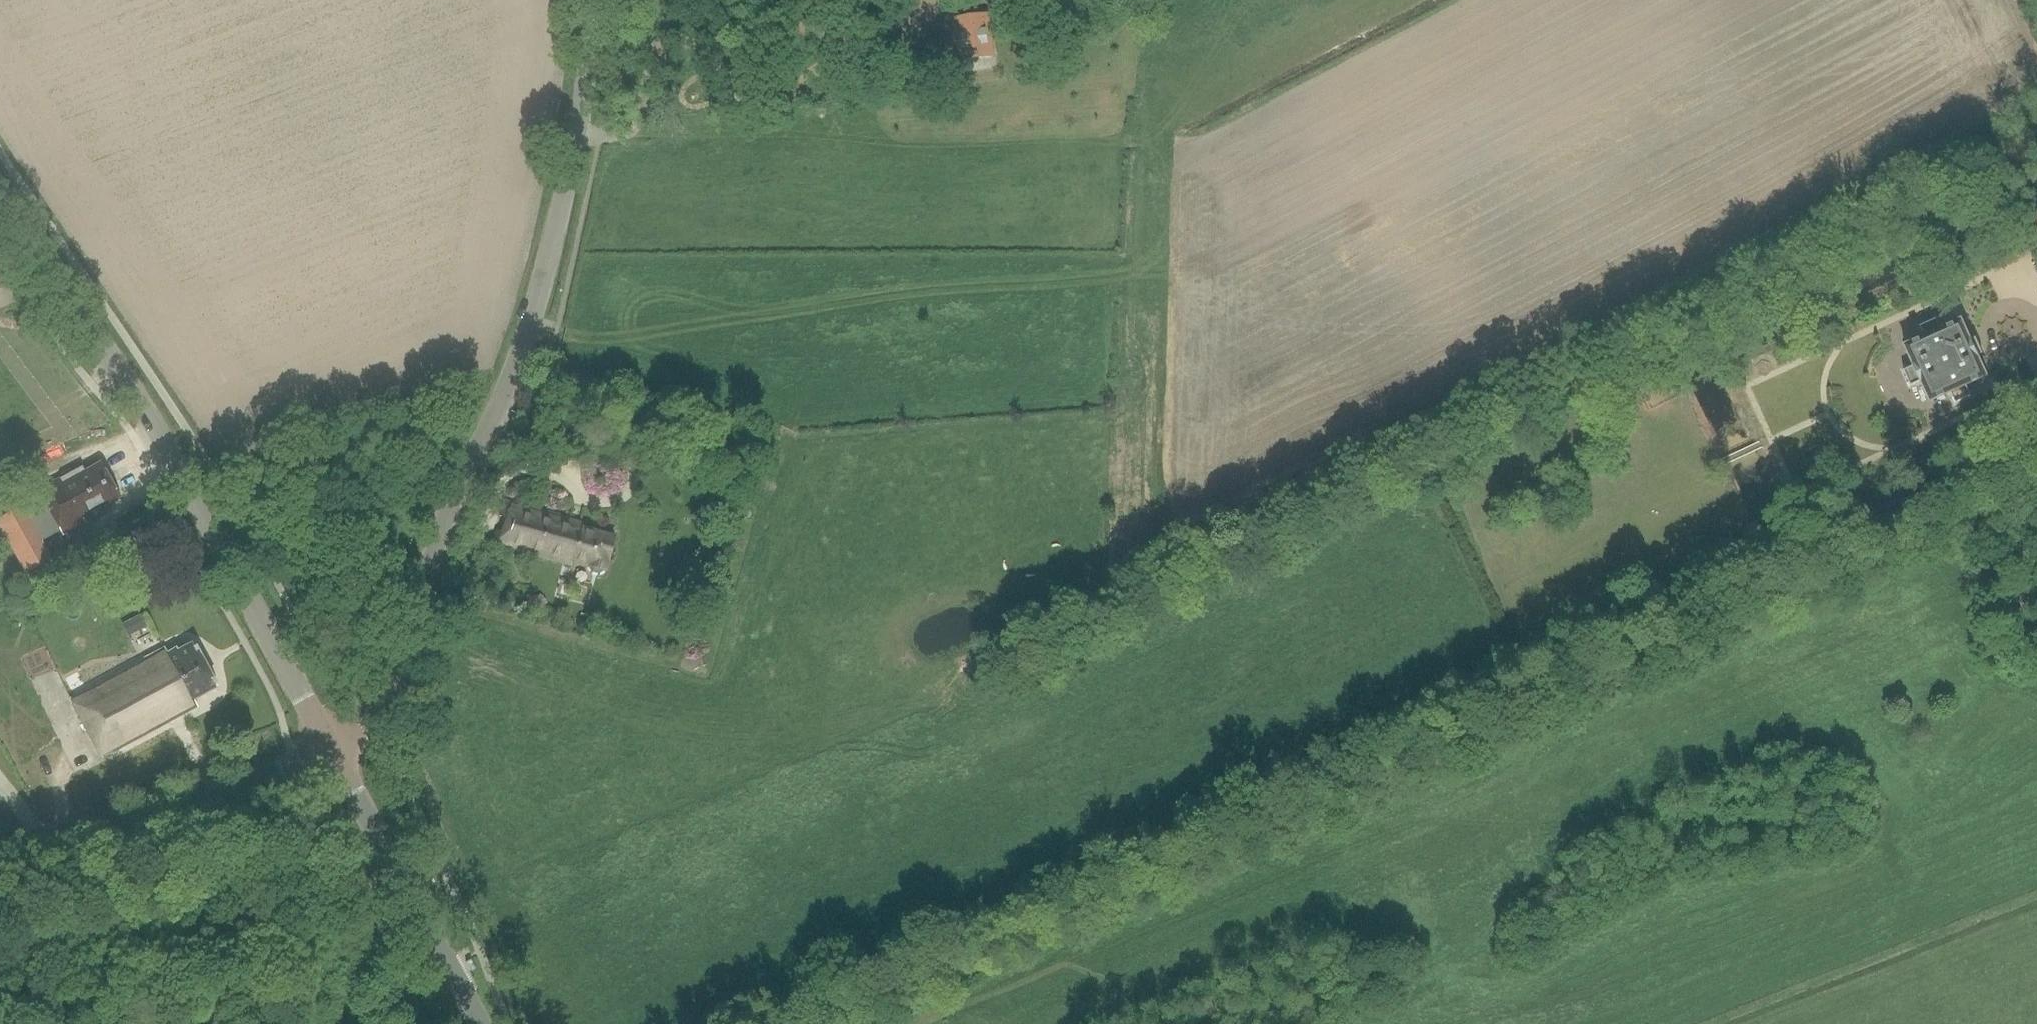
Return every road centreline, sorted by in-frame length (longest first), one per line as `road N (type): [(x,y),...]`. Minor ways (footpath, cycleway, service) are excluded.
road 1 (residential): [(808,1023),(2036,479)]
road 2 (tertiary): [(333,747),(382,710),(444,513),(524,345),(581,119),(587,0)]
road 3 (tertiary): [(333,747),(144,407),(0,193)]
road 4 (unclassified): [(0,852),(194,805),(333,747)]
road 5 (tertiary): [(481,1023),(333,747)]

